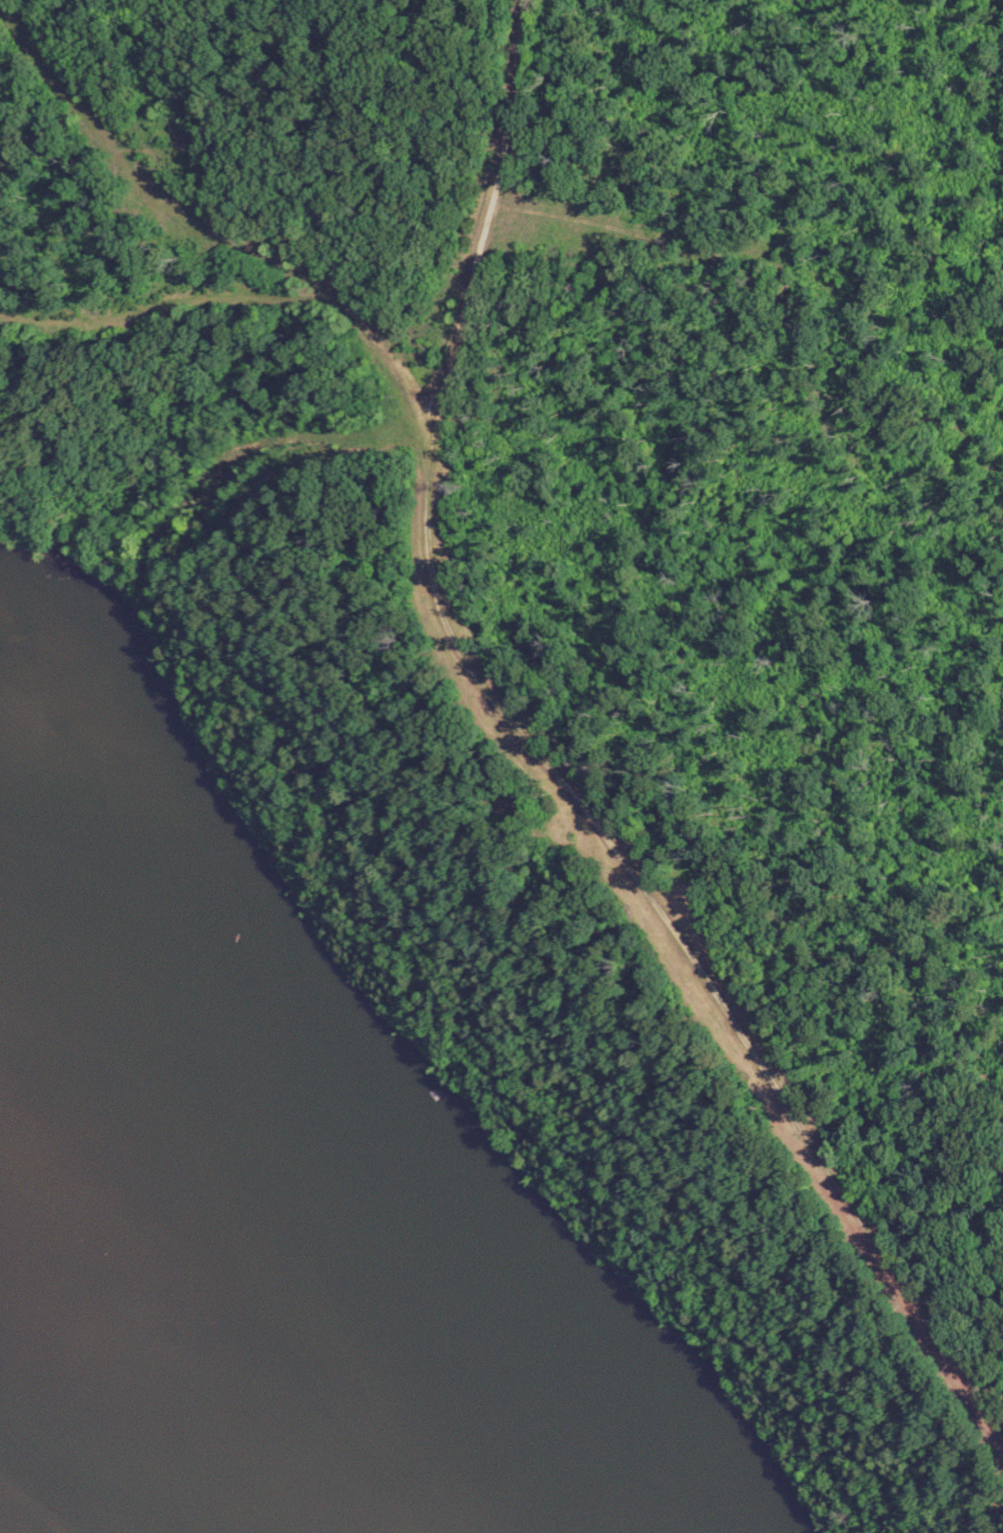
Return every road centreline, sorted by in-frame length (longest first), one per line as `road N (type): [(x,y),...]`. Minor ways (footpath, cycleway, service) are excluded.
road 1 (track): [(1002,1413),(594,815),(540,758),(449,627),(433,578),(428,457),(402,377),(359,314),(293,266),(192,225),(148,188),(1,0)]
road 2 (track): [(428,457),(499,185),(520,0)]

